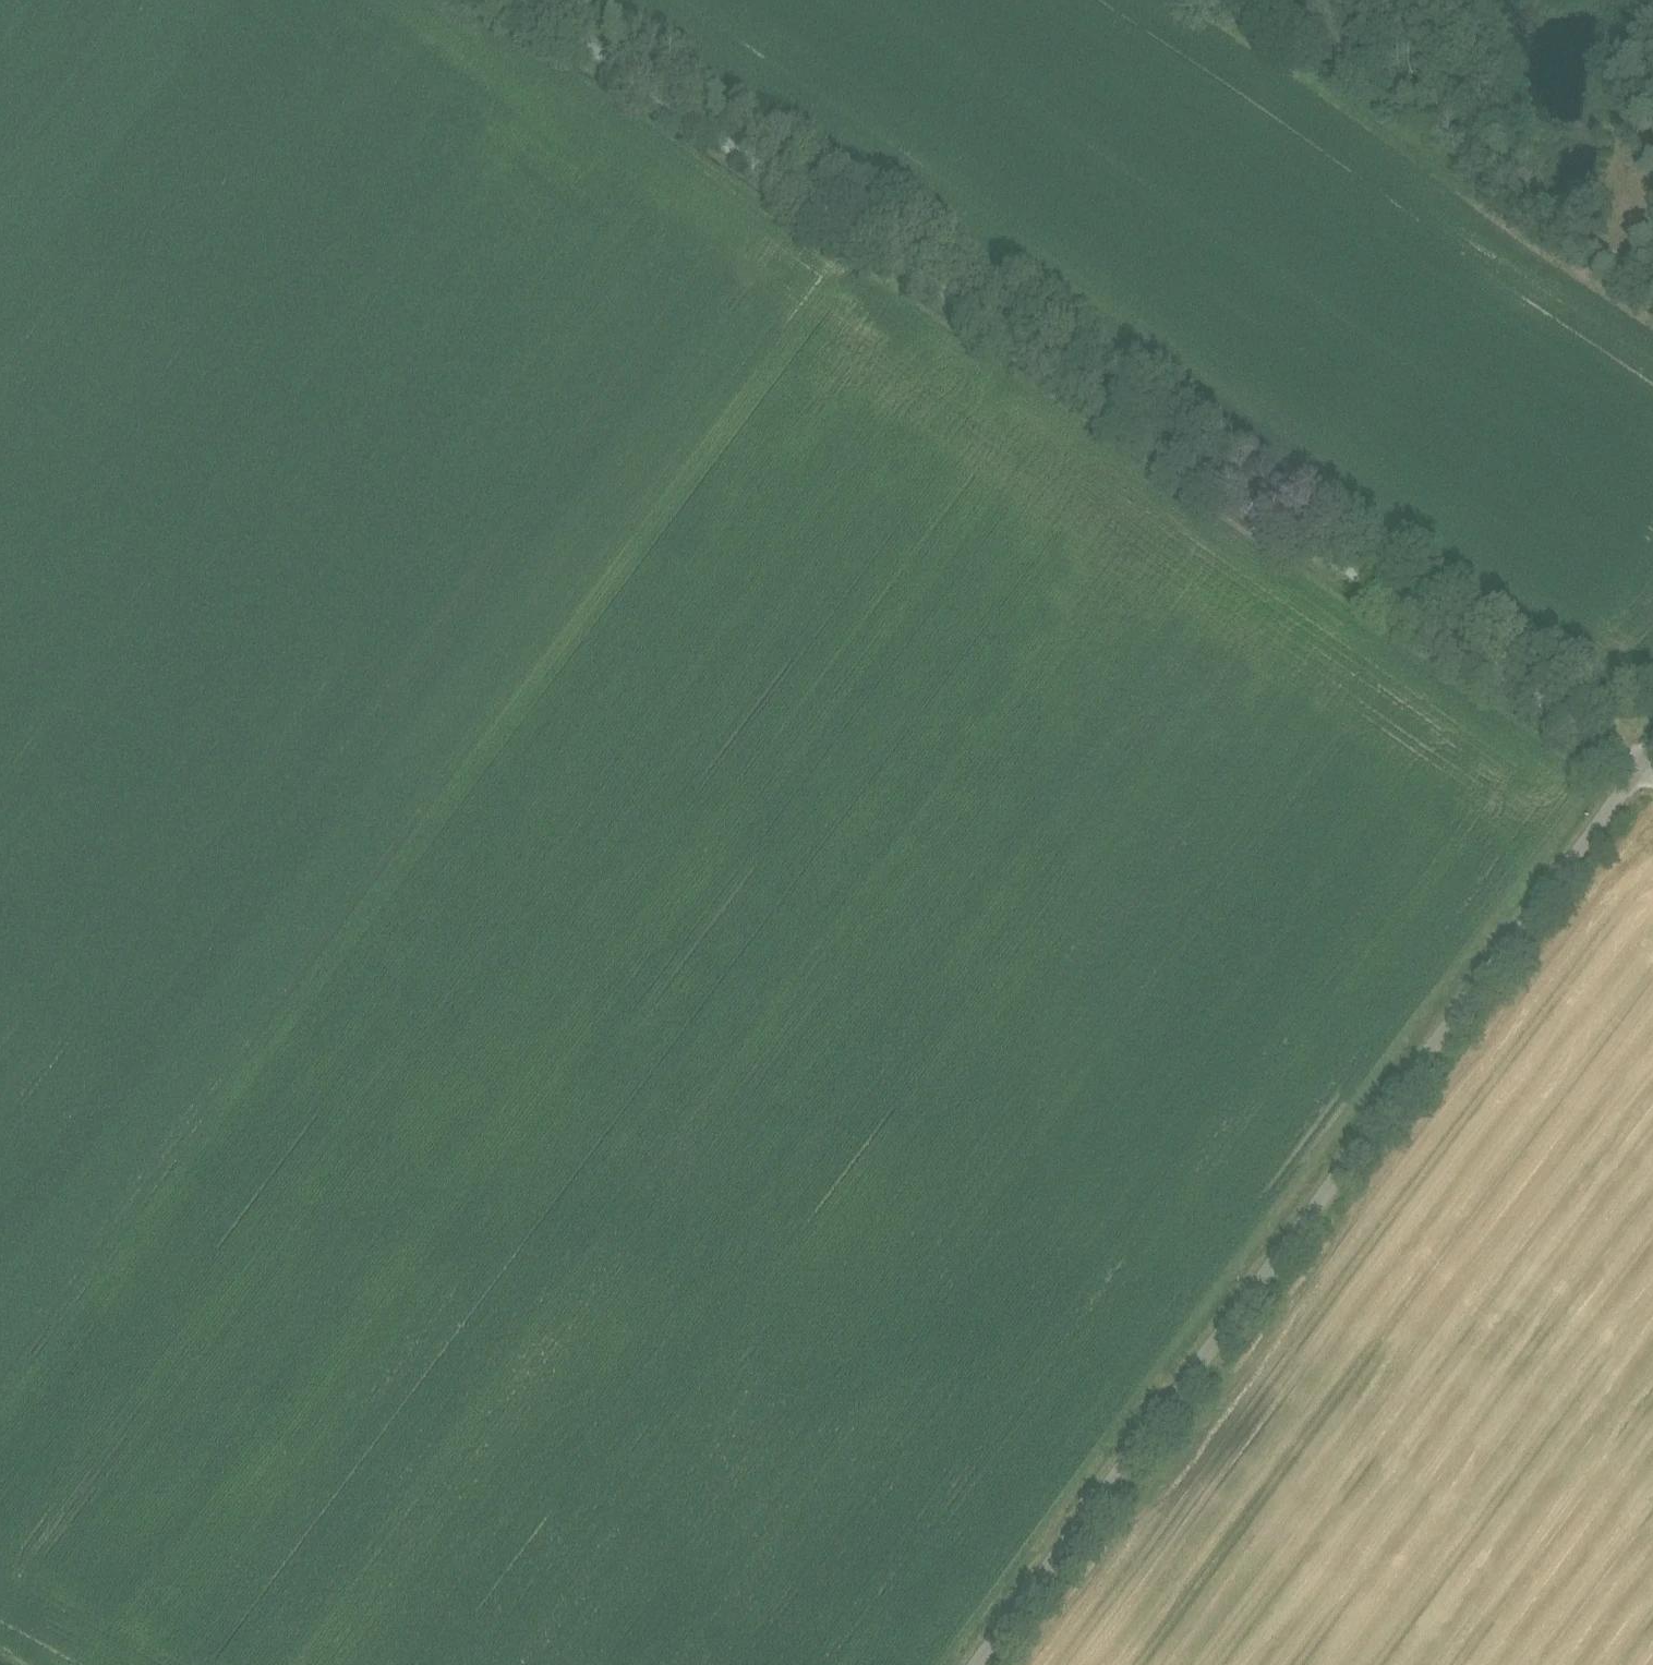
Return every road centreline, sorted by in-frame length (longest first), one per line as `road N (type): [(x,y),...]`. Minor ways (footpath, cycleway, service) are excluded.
road 1 (track): [(1645,764),(1171,457),(498,0)]
road 2 (residential): [(985,1664),(1645,764)]

